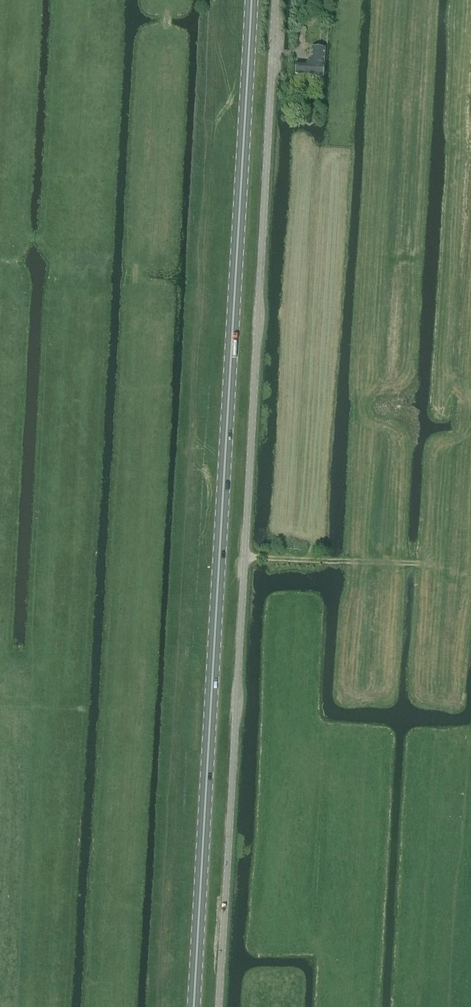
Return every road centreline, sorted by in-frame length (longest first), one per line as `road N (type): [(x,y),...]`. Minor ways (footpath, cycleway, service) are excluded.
road 1 (unclassified): [(219,1006),(277,0)]
road 2 (primary): [(193,1006),(250,0)]

